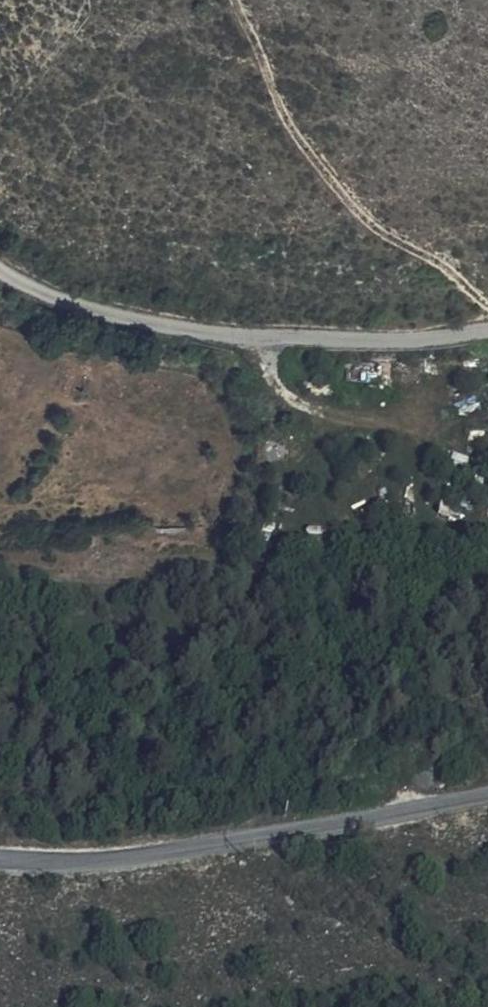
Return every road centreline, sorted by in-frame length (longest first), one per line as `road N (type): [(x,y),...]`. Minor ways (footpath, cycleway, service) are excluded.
road 1 (unclassified): [(487,331),(422,341),(244,339),(110,315),(0,270)]
road 2 (unclassified): [(0,859),(173,852),(487,795)]
road 3 (track): [(487,306),(441,263),(386,236),(343,195),(288,121),(239,0)]

